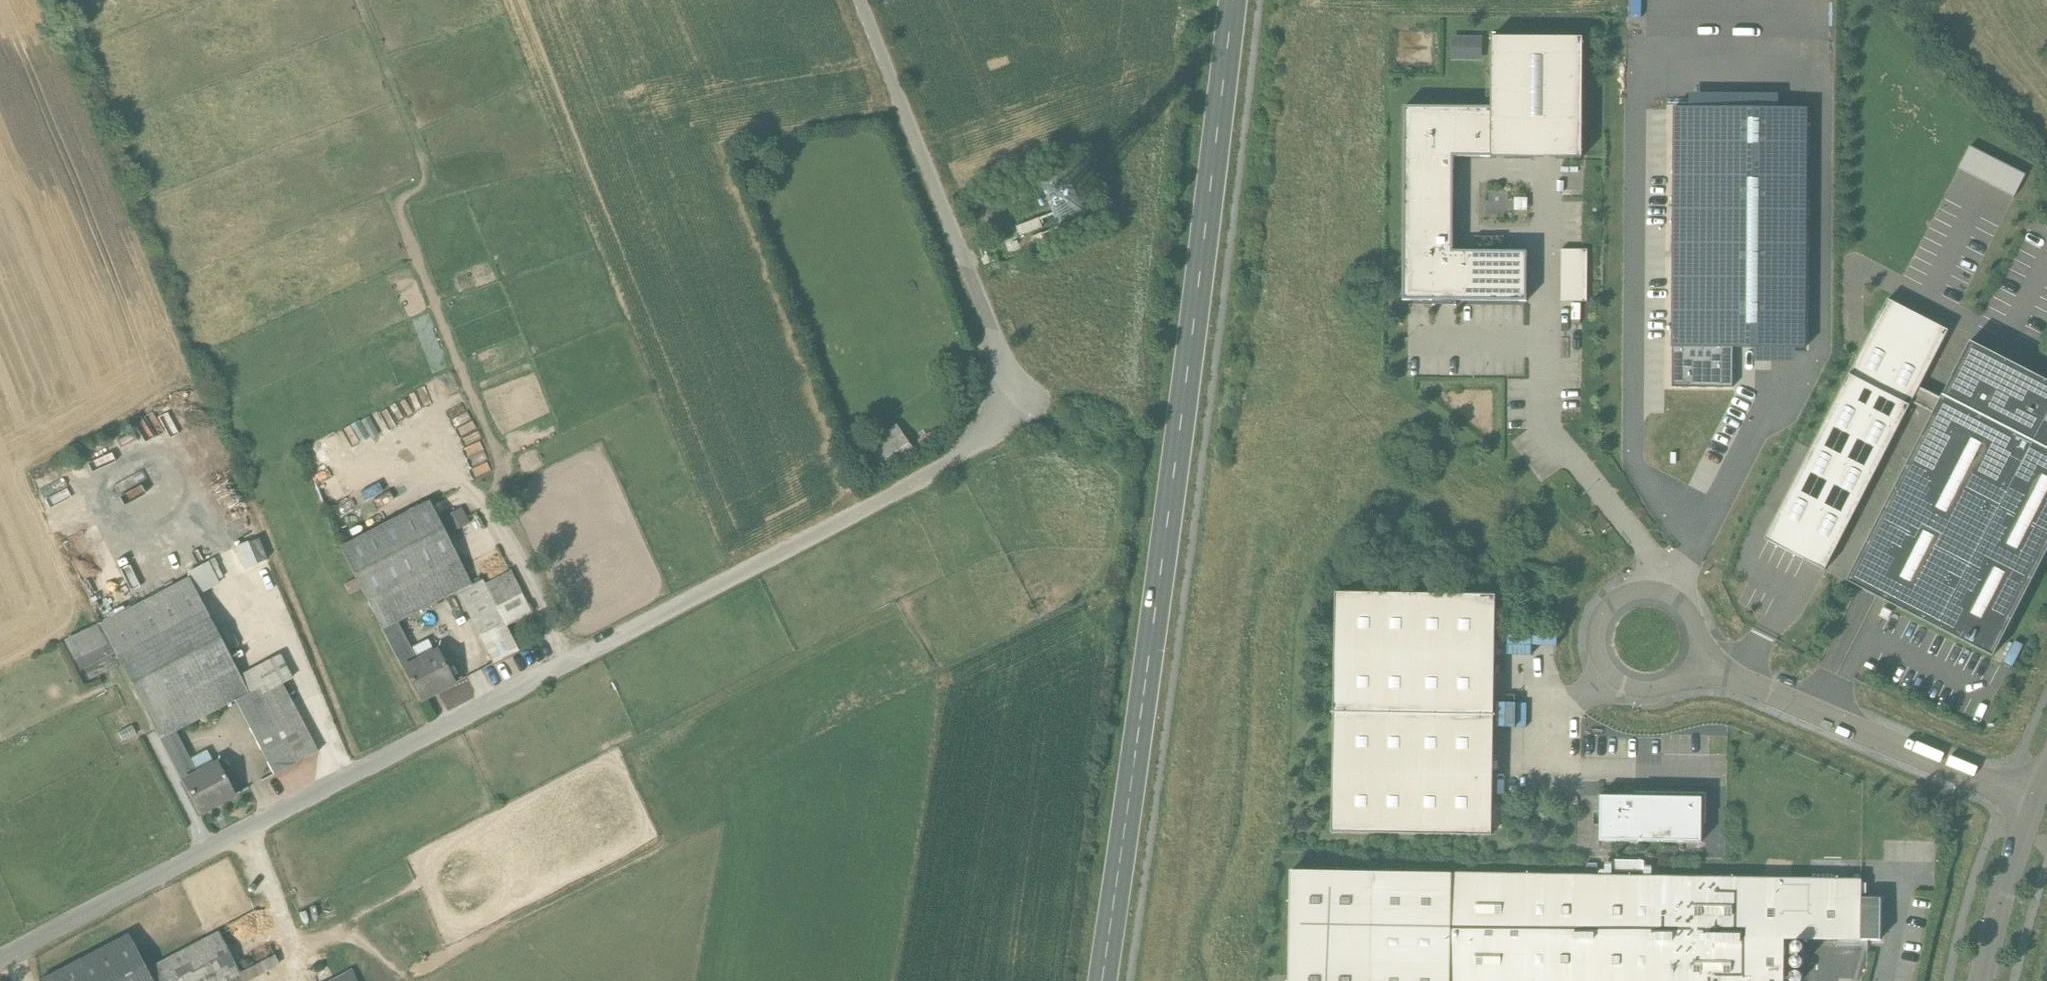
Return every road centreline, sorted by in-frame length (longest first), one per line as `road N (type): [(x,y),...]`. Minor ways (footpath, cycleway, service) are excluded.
road 1 (secondary): [(1231,0),(1104,980)]
road 2 (track): [(569,664),(975,455),(1007,411),(1013,390),(999,342),(858,0)]
road 3 (unclassified): [(0,962),(569,664)]
road 4 (unclassified): [(2033,804),(1695,663)]
road 5 (unclassified): [(1695,663),(1698,629),(1680,600),(1648,588),(1609,603),(1593,632),(1599,665),(1623,689),(1656,693)]
road 6 (unclassified): [(1983,980),(2033,804)]

